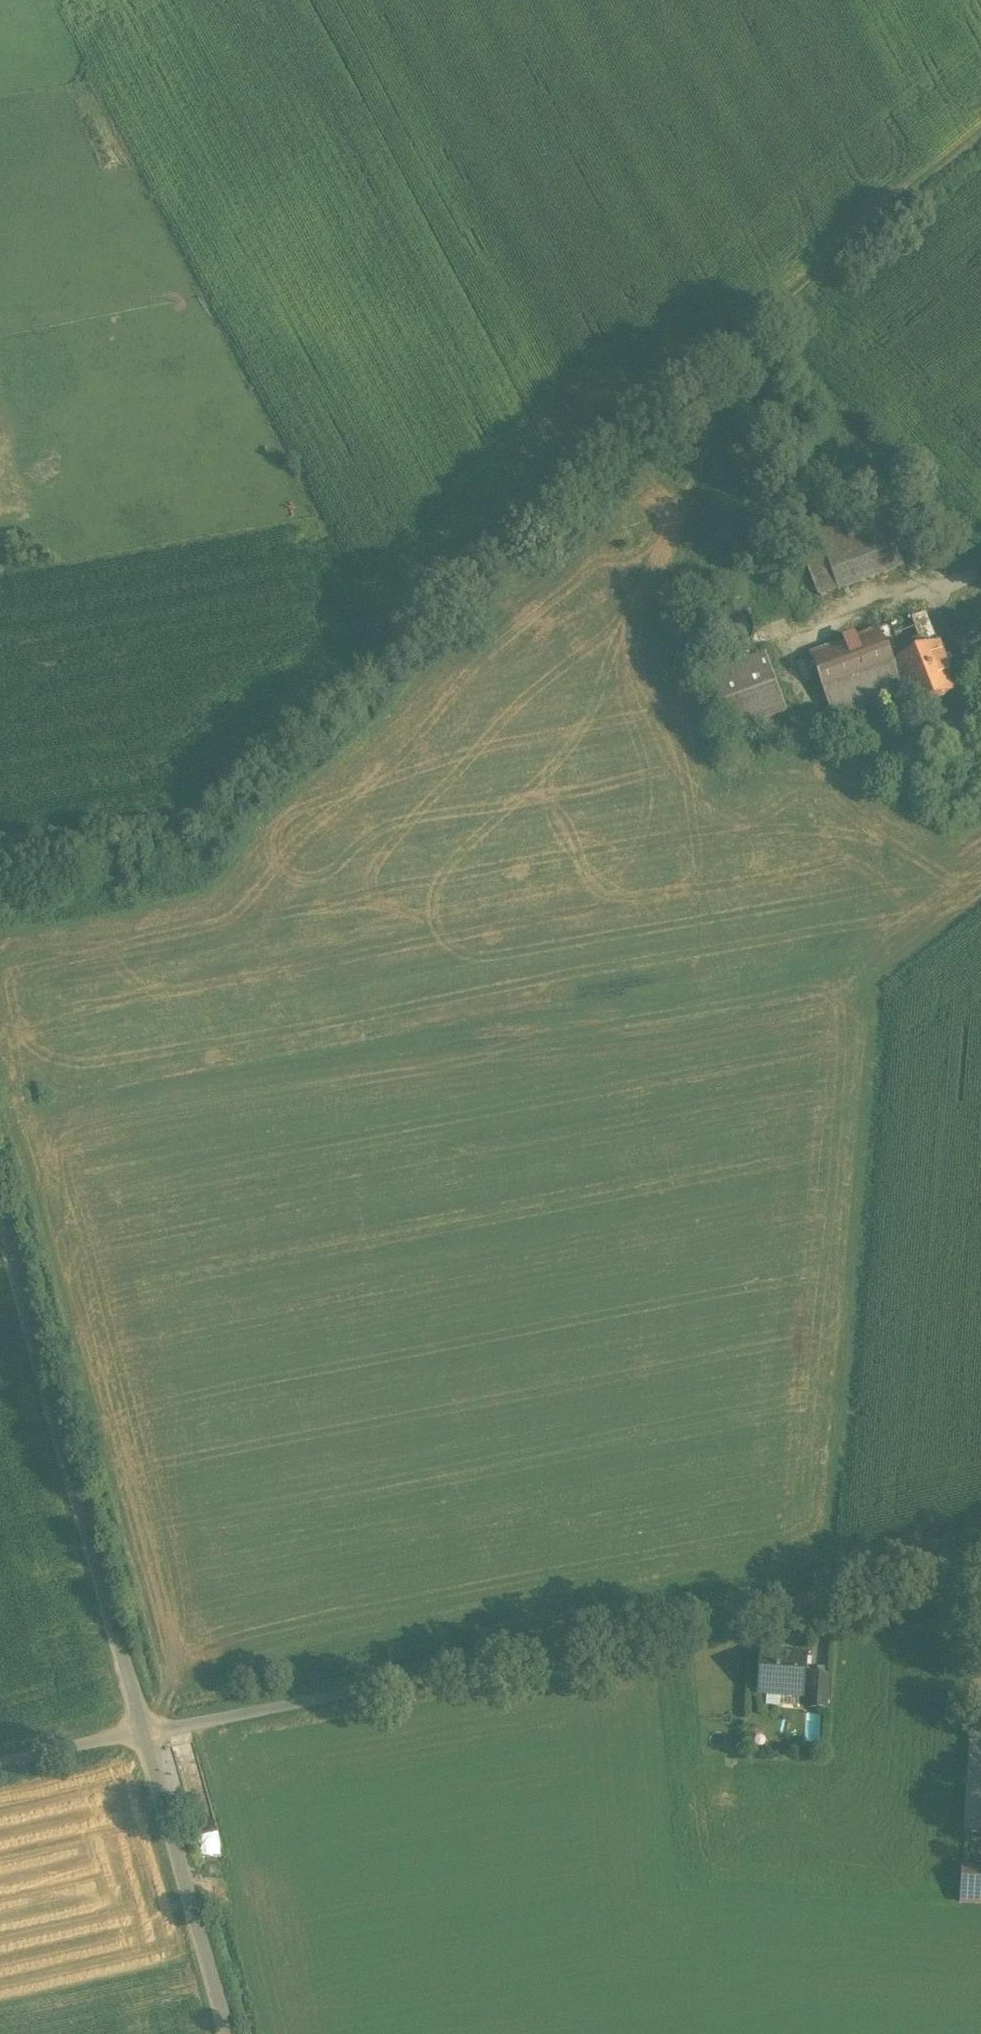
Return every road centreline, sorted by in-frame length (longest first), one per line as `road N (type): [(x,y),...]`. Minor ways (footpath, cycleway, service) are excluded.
road 1 (unclassified): [(140,1727),(980,1532)]
road 2 (unclassified): [(140,1727),(0,1223)]
road 3 (unclassified): [(231,2033),(140,1727)]
road 4 (unclassified): [(140,1727),(0,1756)]

